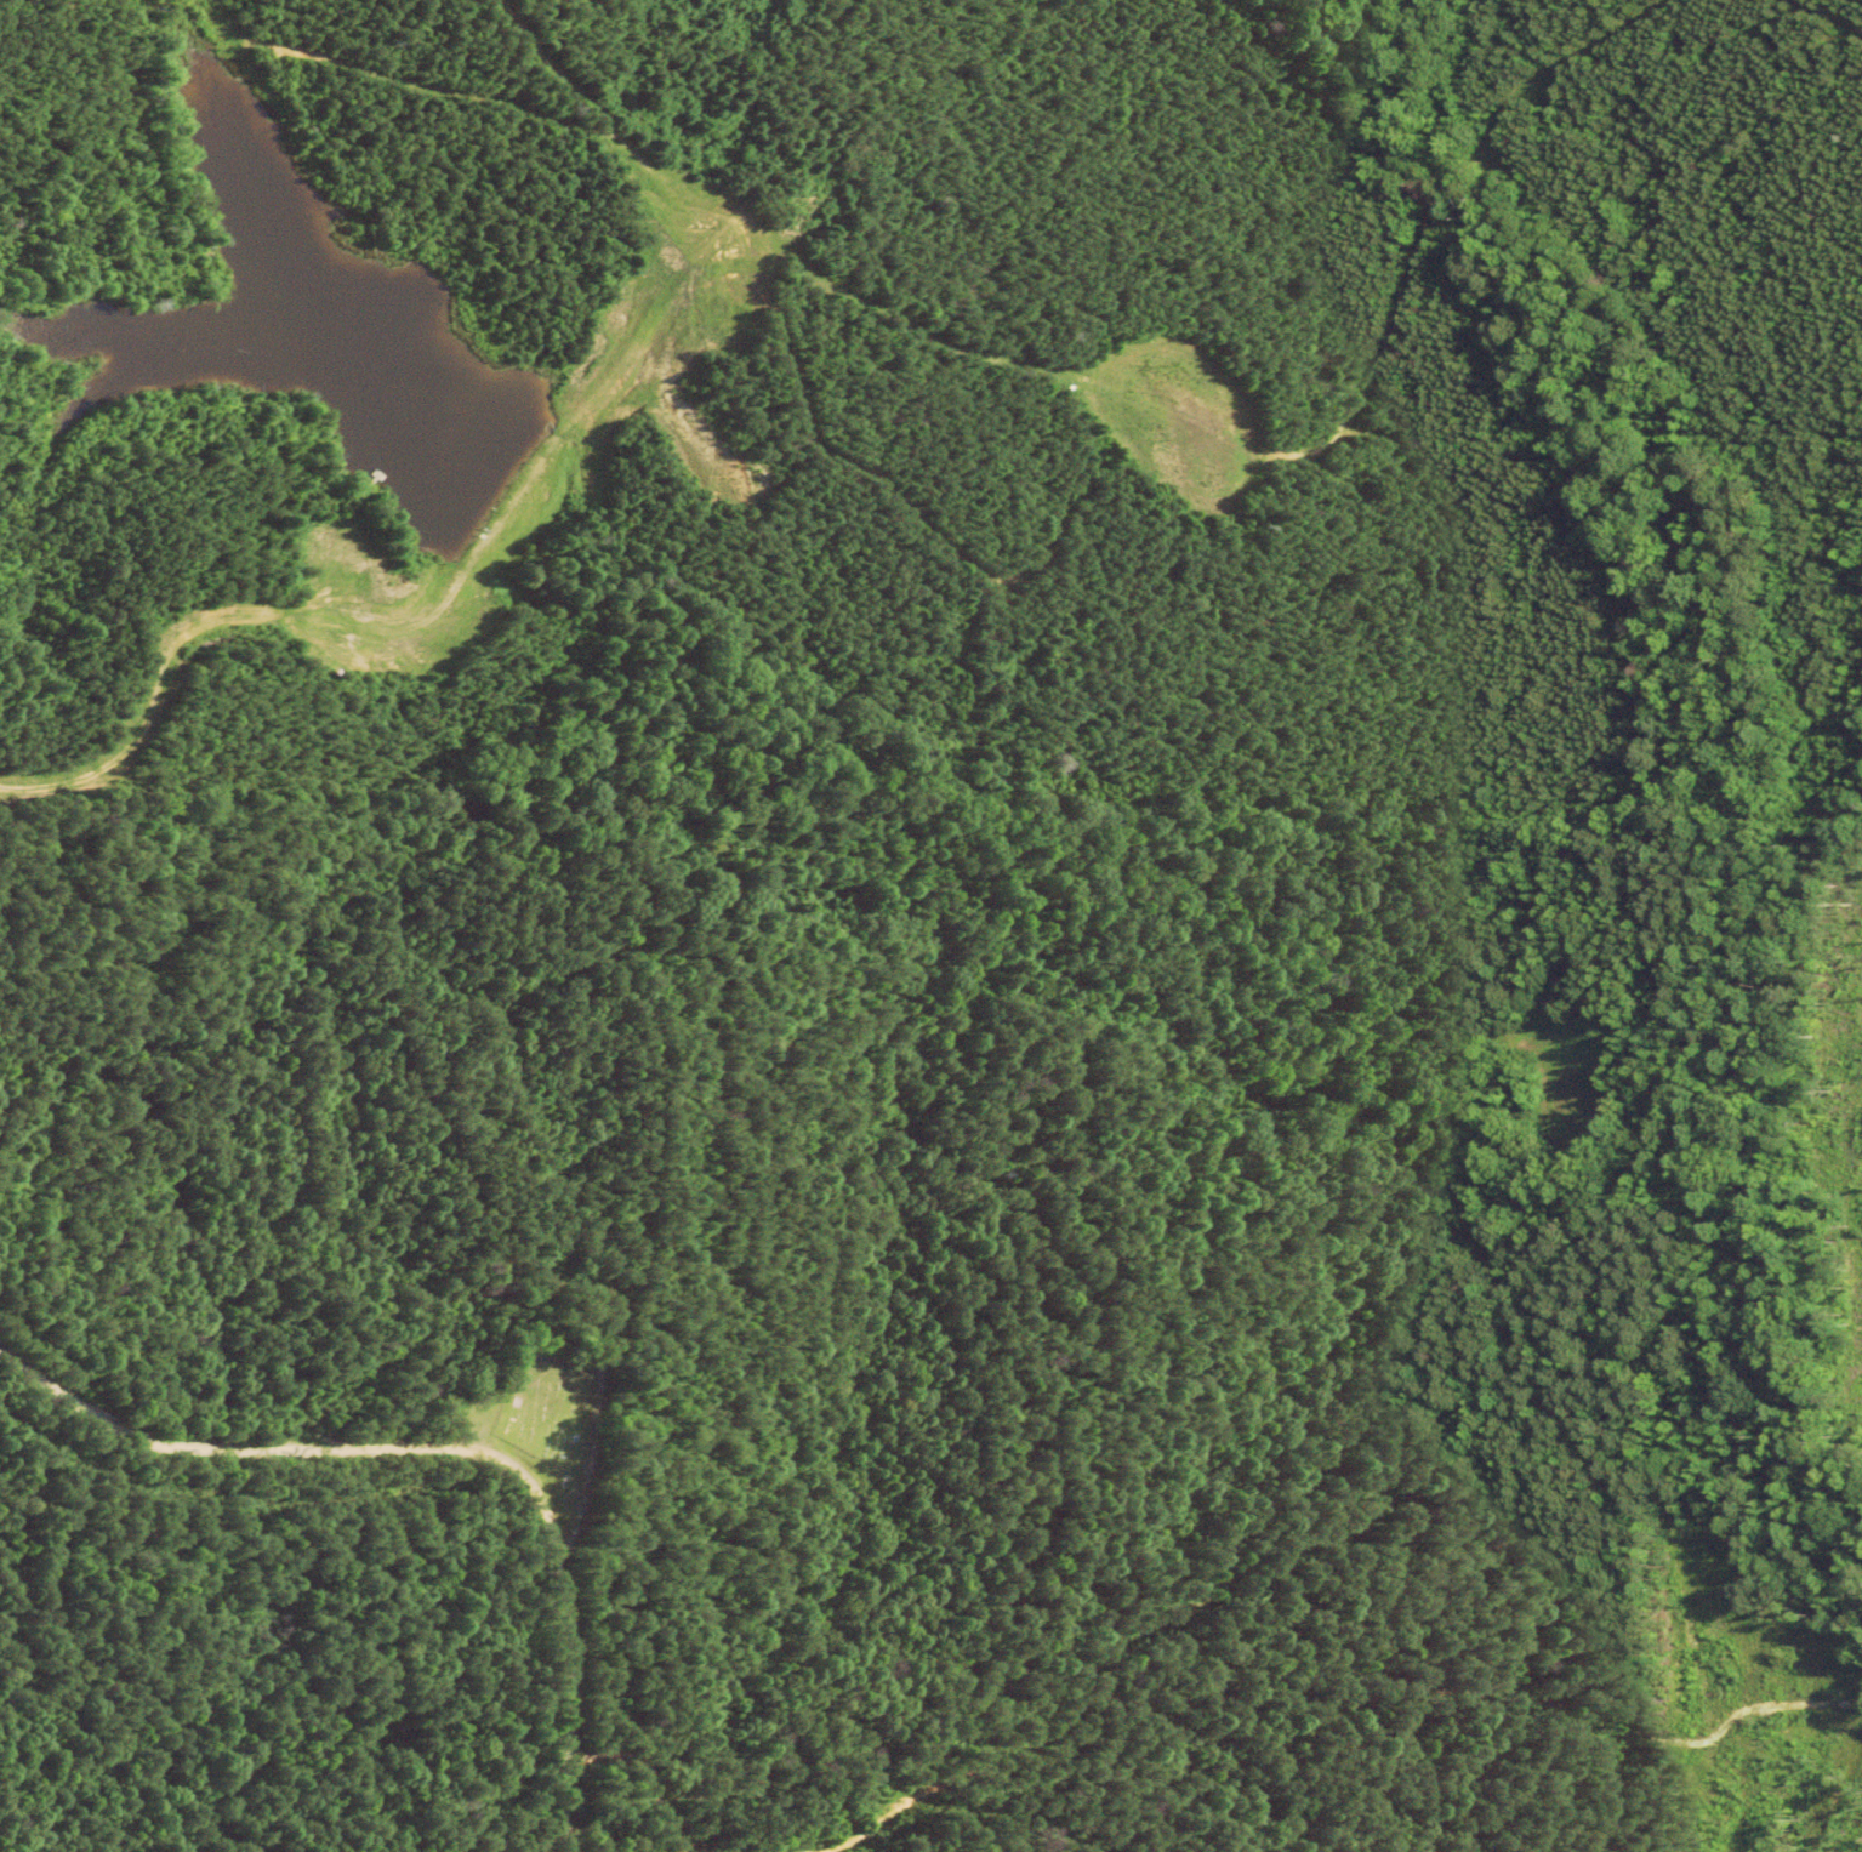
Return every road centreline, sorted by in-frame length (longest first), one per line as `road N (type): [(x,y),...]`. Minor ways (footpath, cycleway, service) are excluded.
road 1 (residential): [(618,1851),(580,1686),(570,1562),(548,1500),(529,1474),(485,1451),(438,1446),(241,1451),(0,1328)]

